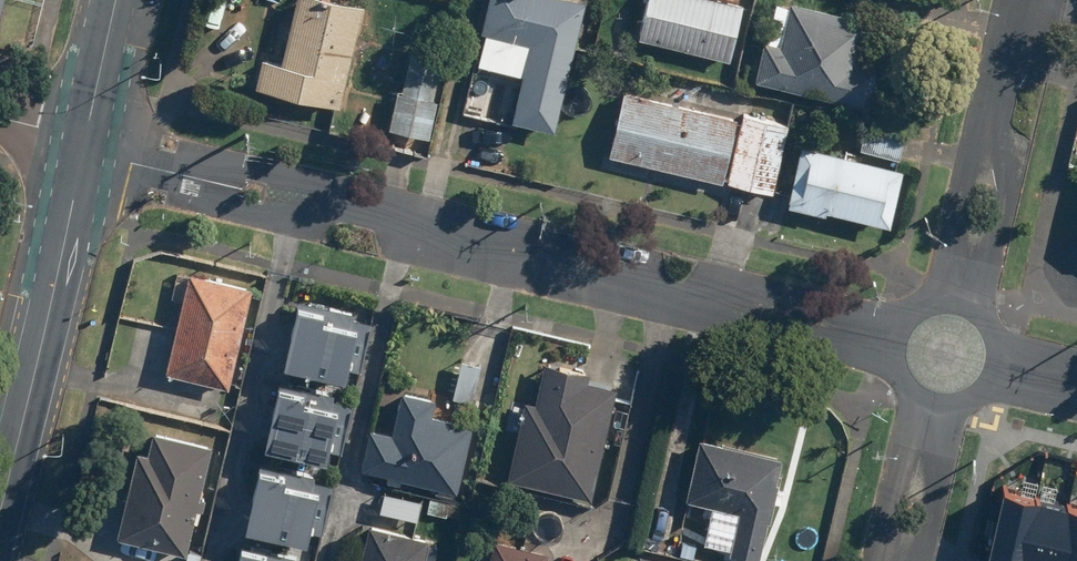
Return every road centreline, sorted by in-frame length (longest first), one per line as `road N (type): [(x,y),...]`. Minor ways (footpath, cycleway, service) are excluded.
road 1 (residential): [(893,340),(81,144)]
road 2 (tertiary): [(0,495),(81,144)]
road 3 (residential): [(1030,0),(959,298)]
road 4 (residential): [(931,405),(896,560)]
road 5 (tertiary): [(81,144),(117,0)]

